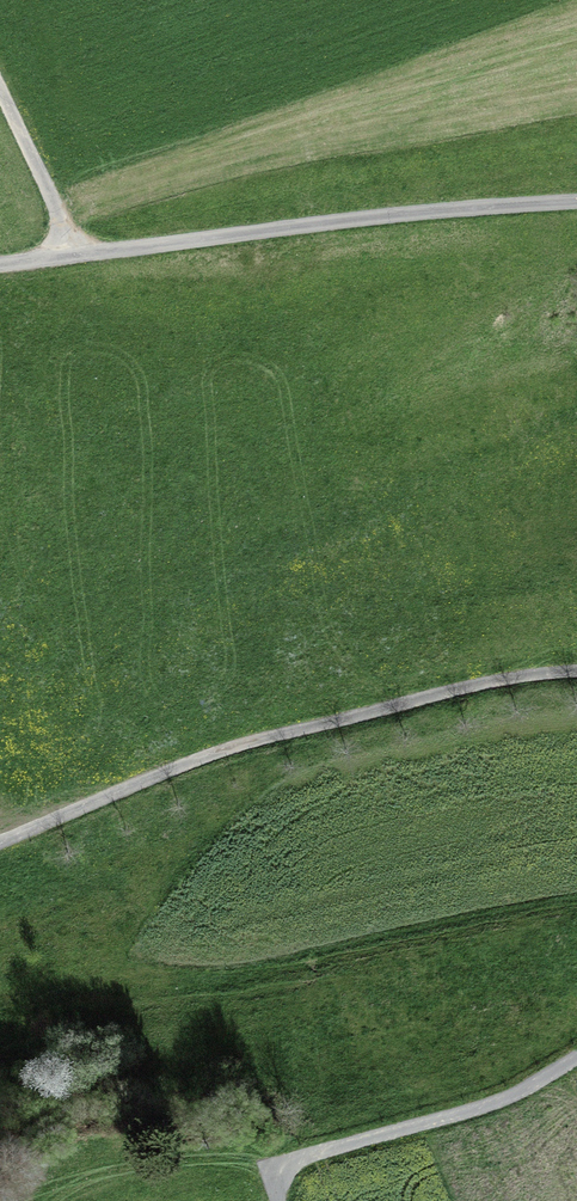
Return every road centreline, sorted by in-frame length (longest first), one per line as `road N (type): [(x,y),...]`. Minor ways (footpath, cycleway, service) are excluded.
road 1 (track): [(0,841),(233,747),(460,688),(576,671)]
road 2 (unclassified): [(0,263),(576,202)]
road 3 (track): [(278,1200),(278,1178),(293,1162),(507,1097),(576,1057)]
road 4 (track): [(0,87),(73,255)]

